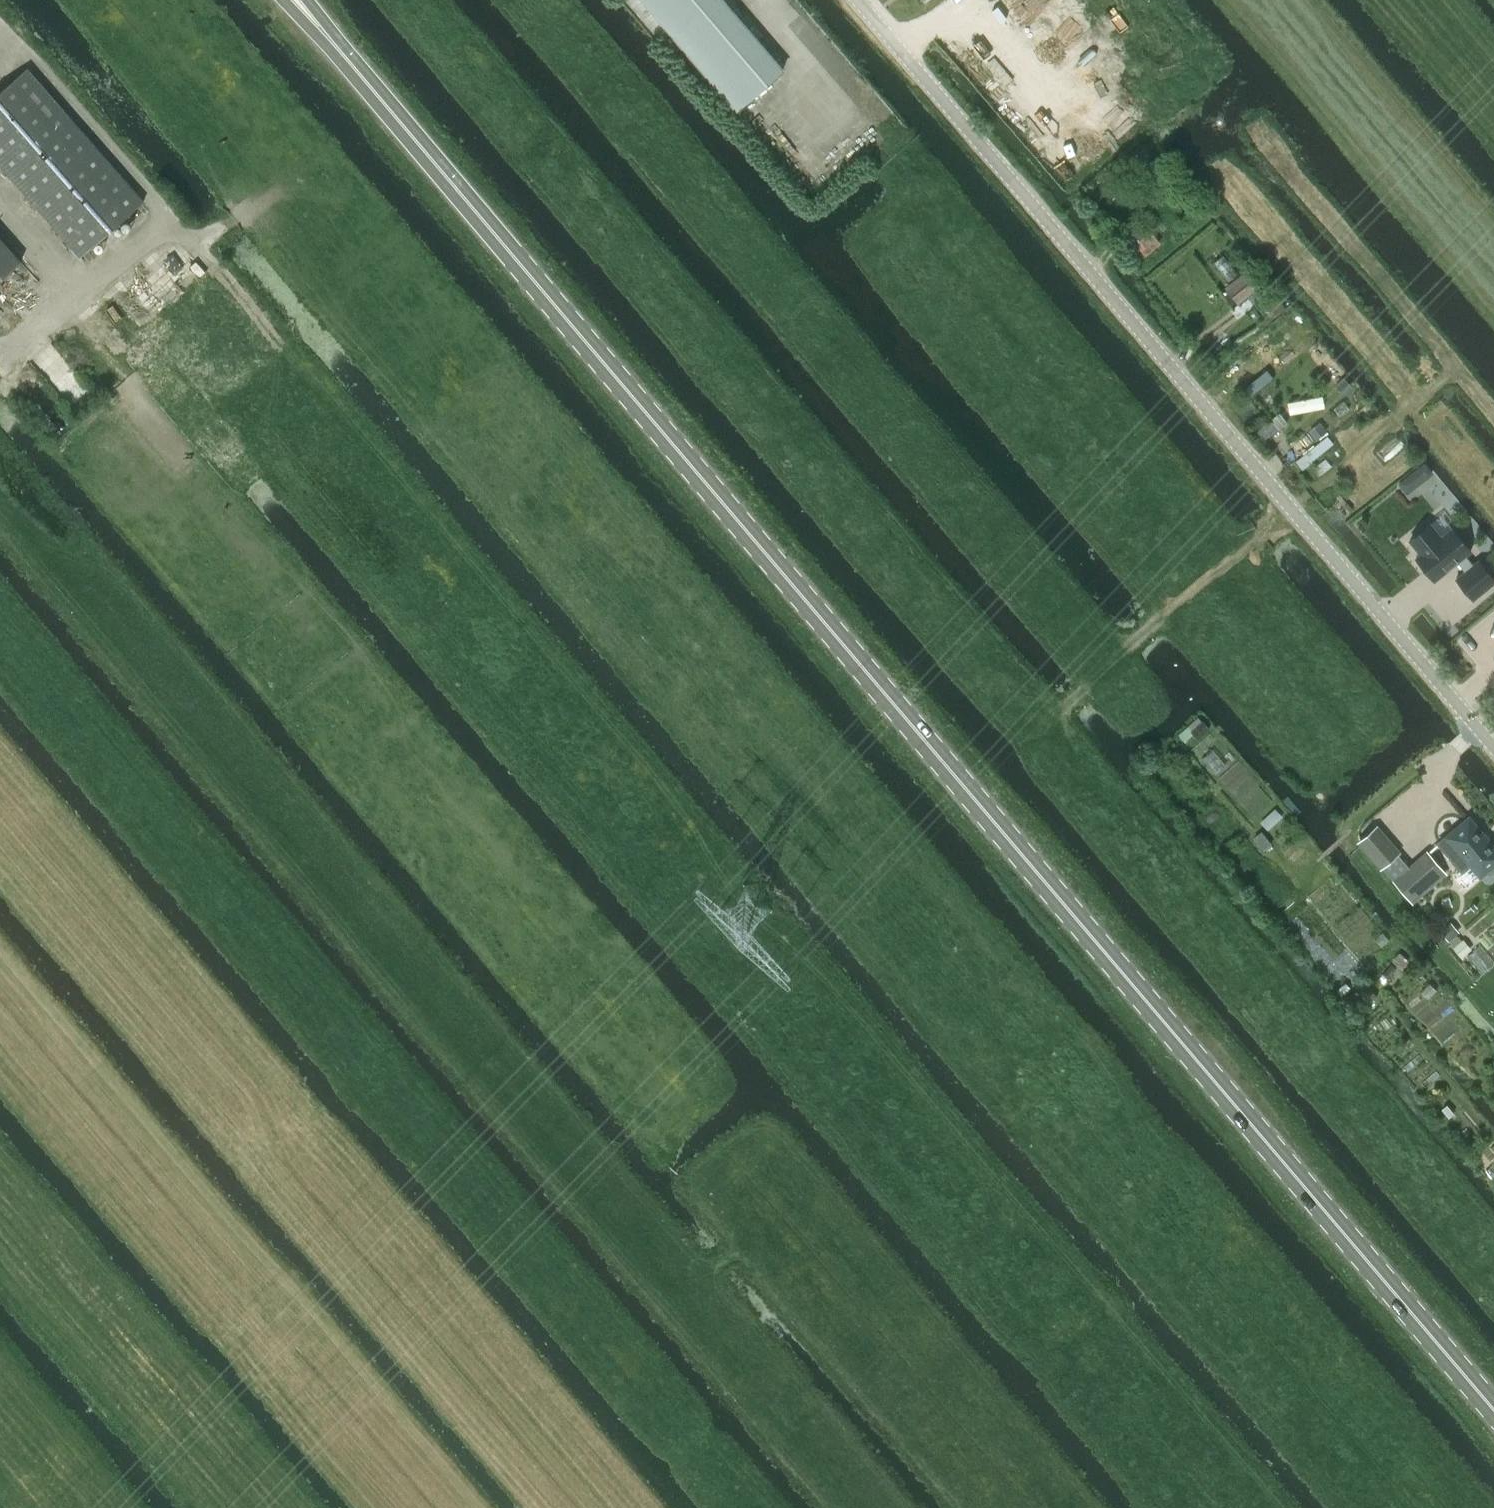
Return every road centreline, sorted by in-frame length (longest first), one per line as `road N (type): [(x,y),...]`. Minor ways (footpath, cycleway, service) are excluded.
road 1 (secondary): [(1493,1407),(341,51)]
road 2 (tertiary): [(1493,754),(852,0)]
road 3 (track): [(1062,618),(1085,647),(1105,645),(1289,509)]

